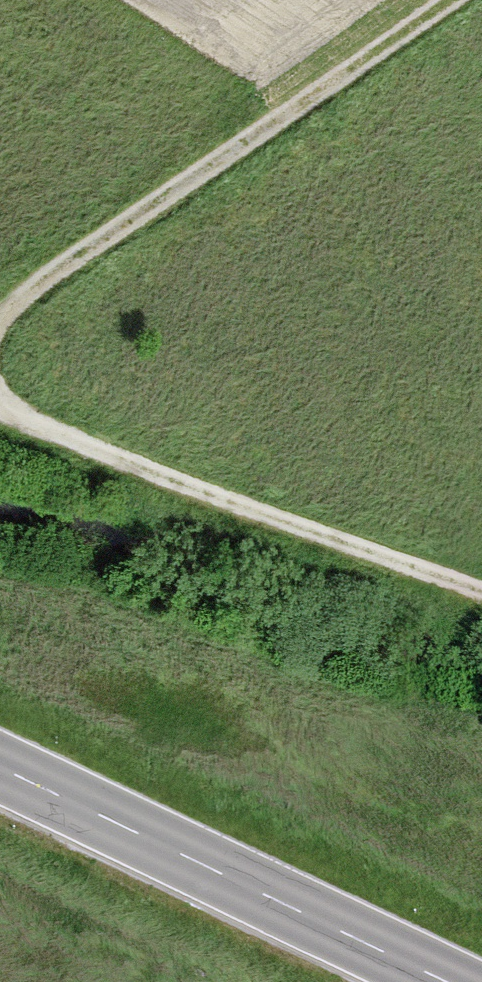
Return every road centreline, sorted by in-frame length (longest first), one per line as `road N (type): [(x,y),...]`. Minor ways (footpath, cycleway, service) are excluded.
road 1 (track): [(445,0),(22,295),(0,318)]
road 2 (track): [(0,399),(165,477),(481,592)]
road 3 (secondary): [(0,778),(414,981)]

